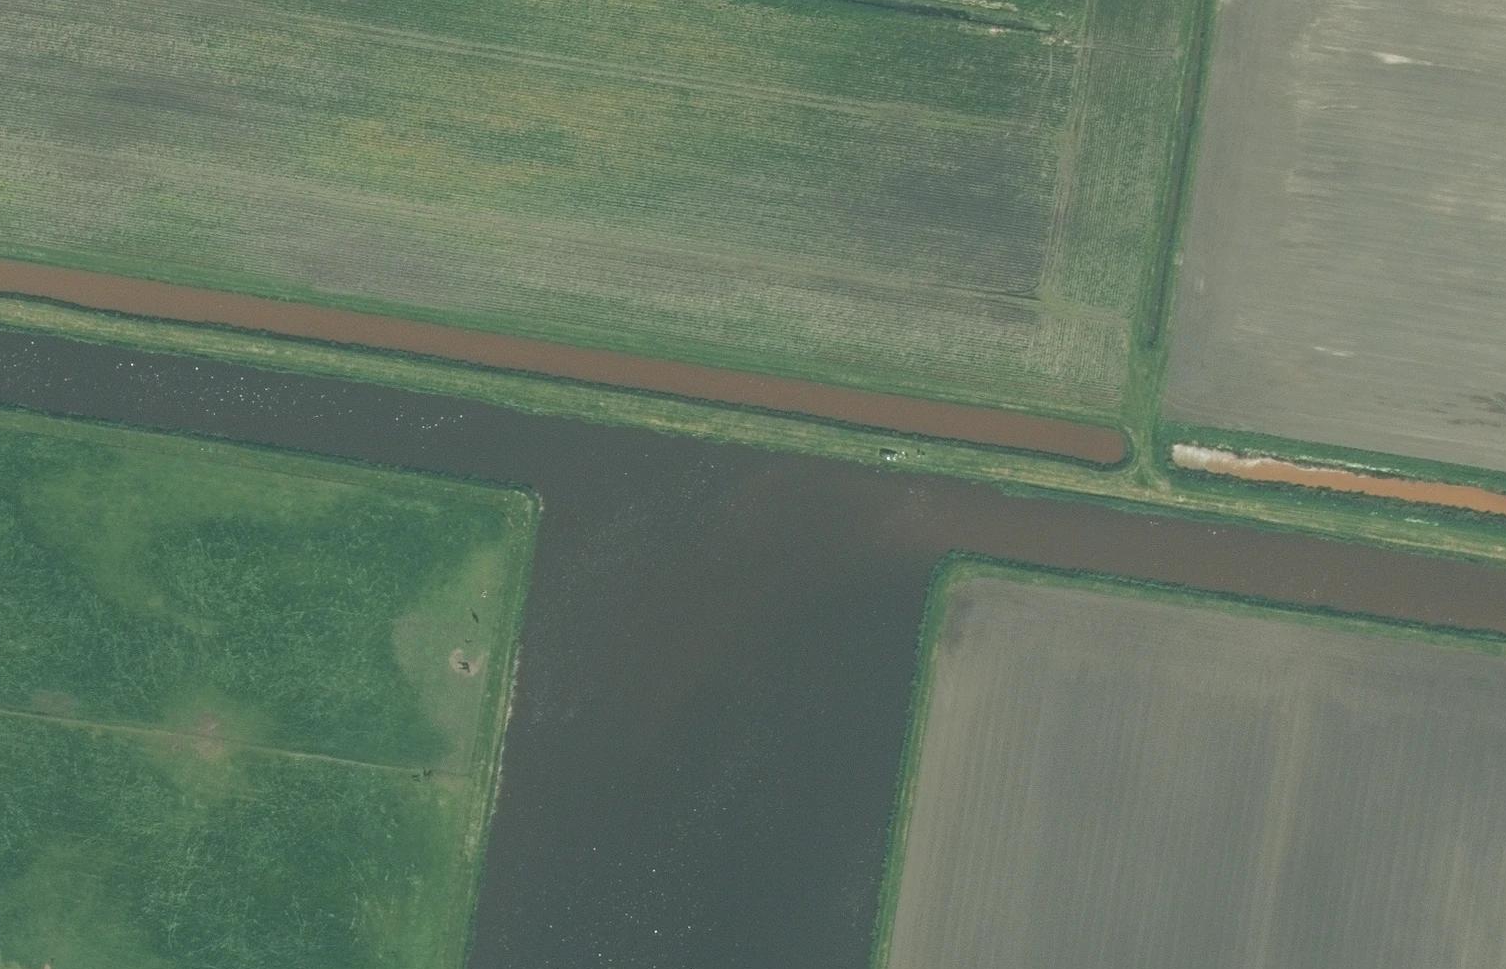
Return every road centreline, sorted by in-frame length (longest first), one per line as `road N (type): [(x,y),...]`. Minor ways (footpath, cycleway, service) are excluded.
road 1 (track): [(1505,544),(0,309)]

